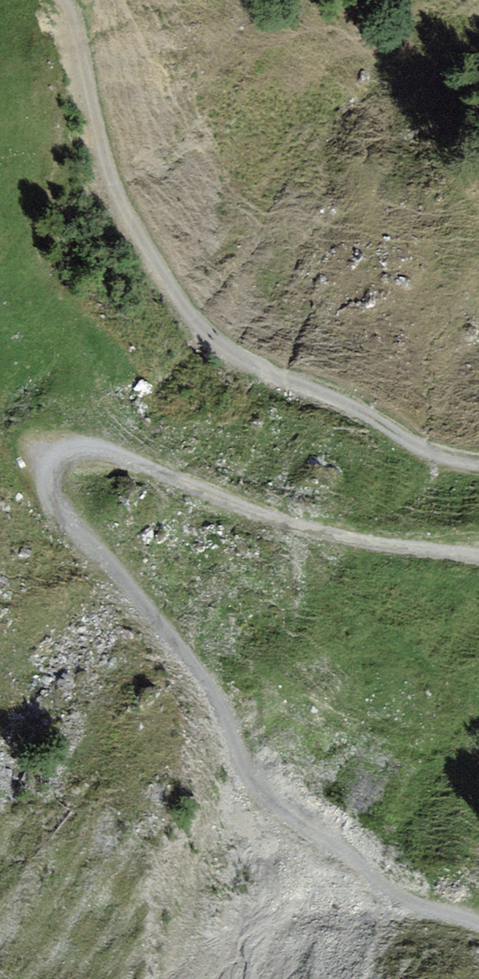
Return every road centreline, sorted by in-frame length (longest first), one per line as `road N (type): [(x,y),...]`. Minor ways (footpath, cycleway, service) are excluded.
road 1 (track): [(478,558),(299,531),(107,452),(77,449),(52,470),(63,515),(225,719),(295,849),(380,898),(478,922)]
road 2 (track): [(55,0),(115,200),(169,295),(196,324),(295,390),(434,459),(478,467)]

